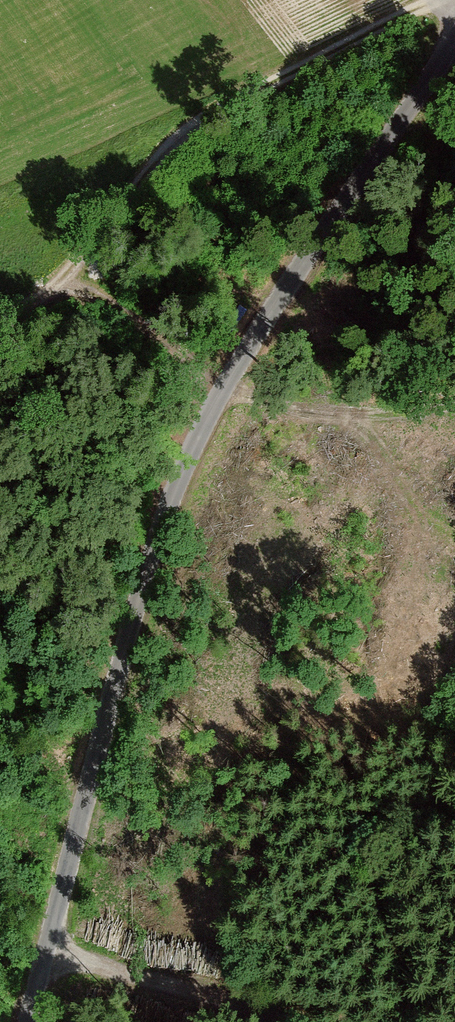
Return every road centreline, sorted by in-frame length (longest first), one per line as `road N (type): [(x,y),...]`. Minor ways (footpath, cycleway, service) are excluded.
road 1 (unclassified): [(27,1021),(108,706),(157,539),(189,460),(286,290),(454,40)]
road 2 (track): [(0,310),(59,281),(202,116),(438,0)]
road 3 (track): [(282,1021),(46,952)]
road 4 (track): [(59,281),(139,321),(225,386)]

